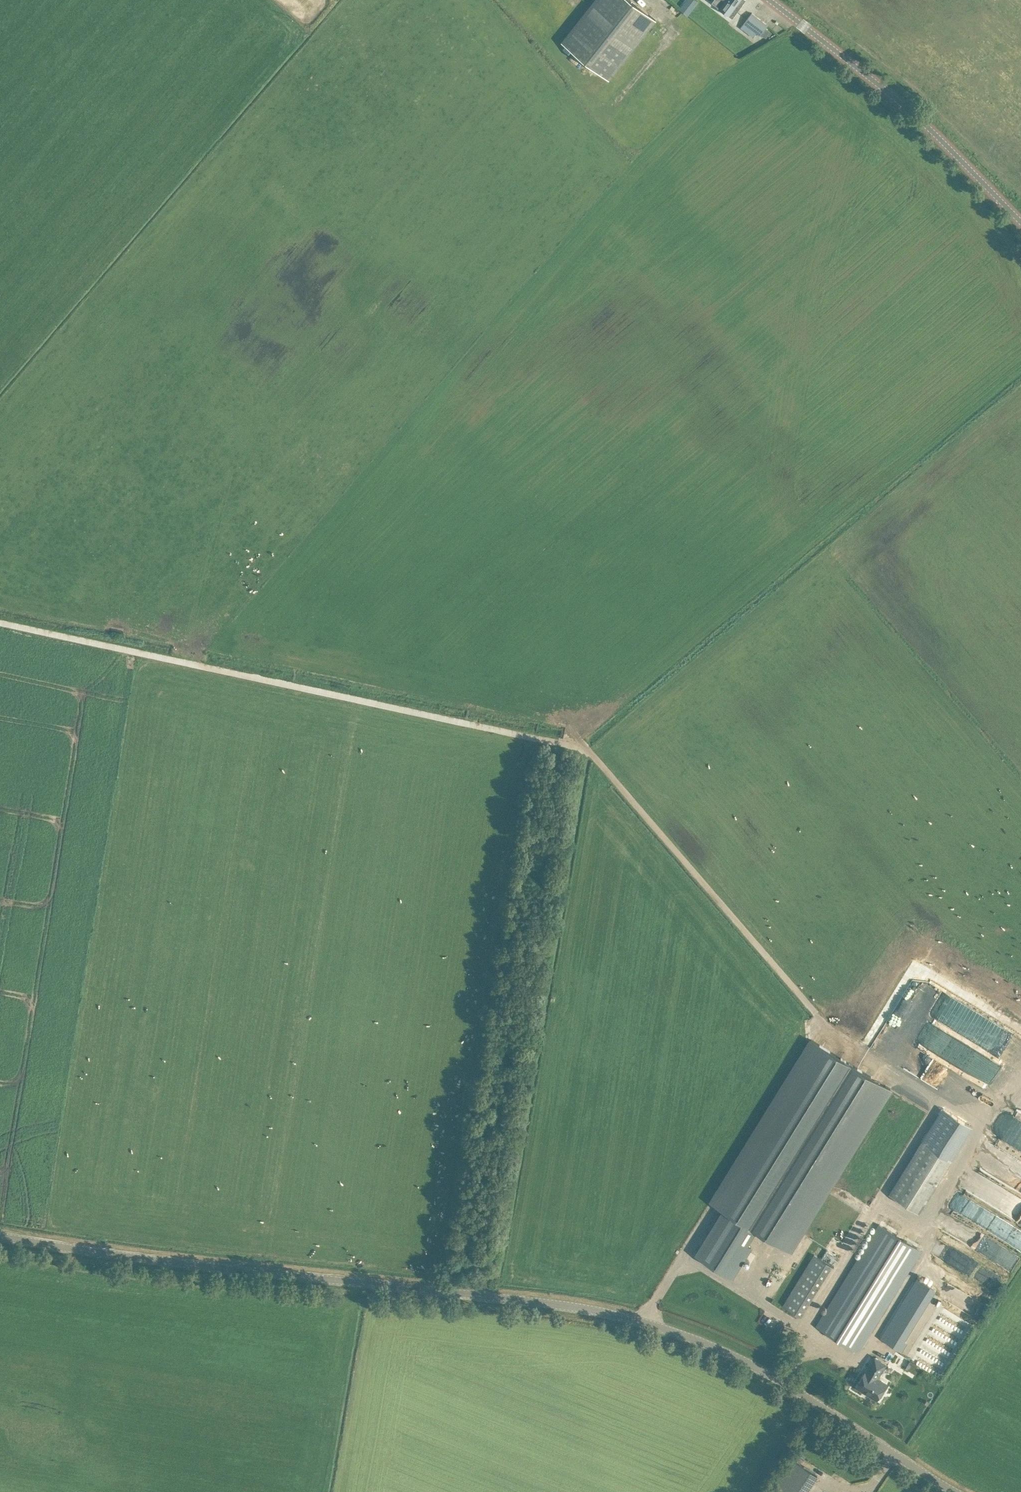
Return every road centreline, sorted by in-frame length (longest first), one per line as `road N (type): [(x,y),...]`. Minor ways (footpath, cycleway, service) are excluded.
road 1 (tertiary): [(956,1491),(780,1381),(644,1322),(566,1305),(0,1236)]
road 2 (track): [(575,736),(822,1025)]
road 3 (tertiary): [(1020,222),(916,116),(770,0)]

